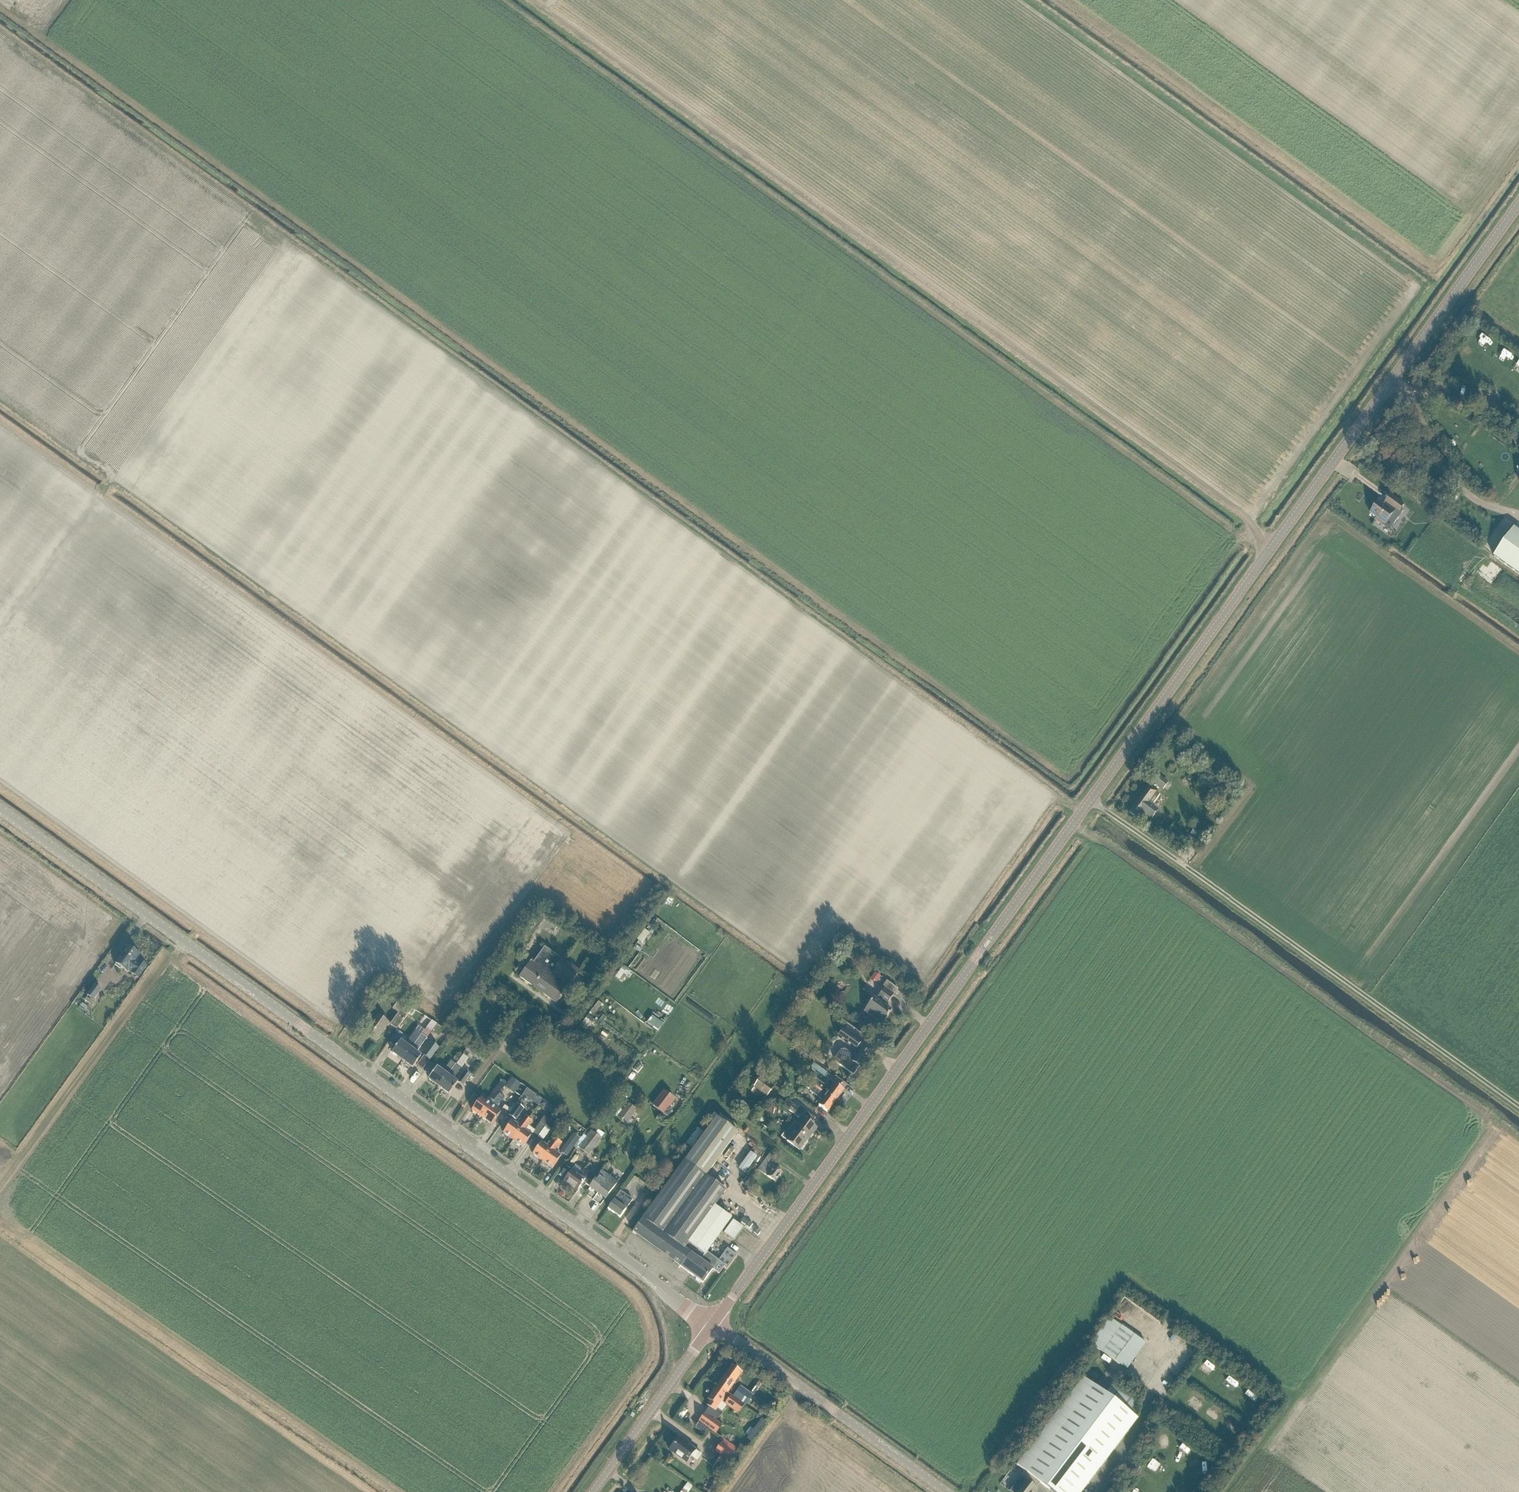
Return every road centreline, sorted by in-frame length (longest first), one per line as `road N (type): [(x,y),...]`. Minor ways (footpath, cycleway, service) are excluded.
road 1 (unclassified): [(710,1326),(1518,204)]
road 2 (tertiary): [(710,1326),(0,810)]
road 3 (tertiary): [(945,1491),(710,1326)]
road 4 (tertiary): [(585,1491),(710,1326)]

